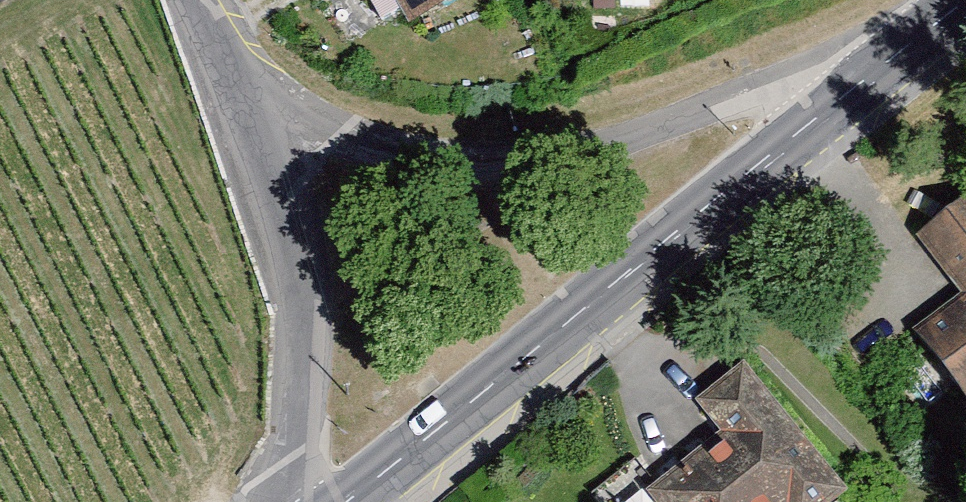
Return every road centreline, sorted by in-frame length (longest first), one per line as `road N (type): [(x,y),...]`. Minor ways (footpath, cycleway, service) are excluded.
road 1 (secondary): [(863,81),(343,501)]
road 2 (unclassified): [(863,81),(774,90),(543,160),(434,158),(234,90)]
road 3 (tertiary): [(289,501),(300,300),(274,187),(234,90)]
road 4 (secondary): [(965,1),(863,81)]

